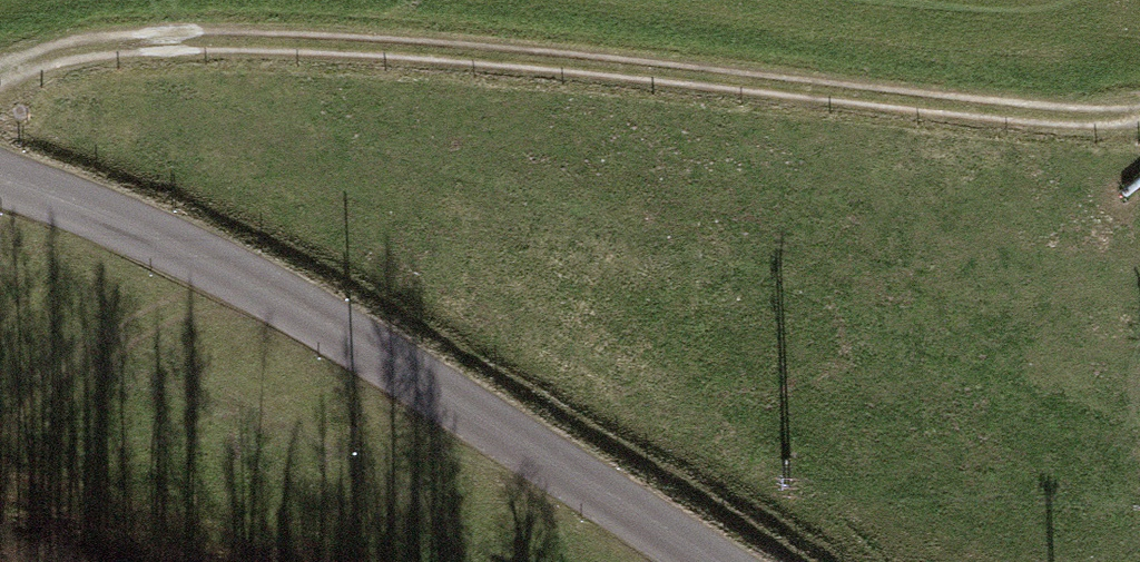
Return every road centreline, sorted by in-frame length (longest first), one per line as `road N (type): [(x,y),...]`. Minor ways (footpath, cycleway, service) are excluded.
road 1 (track): [(0,85),(51,54),(244,38),(1085,116),(1139,109)]
road 2 (tertiary): [(703,561),(305,305),(0,176)]

